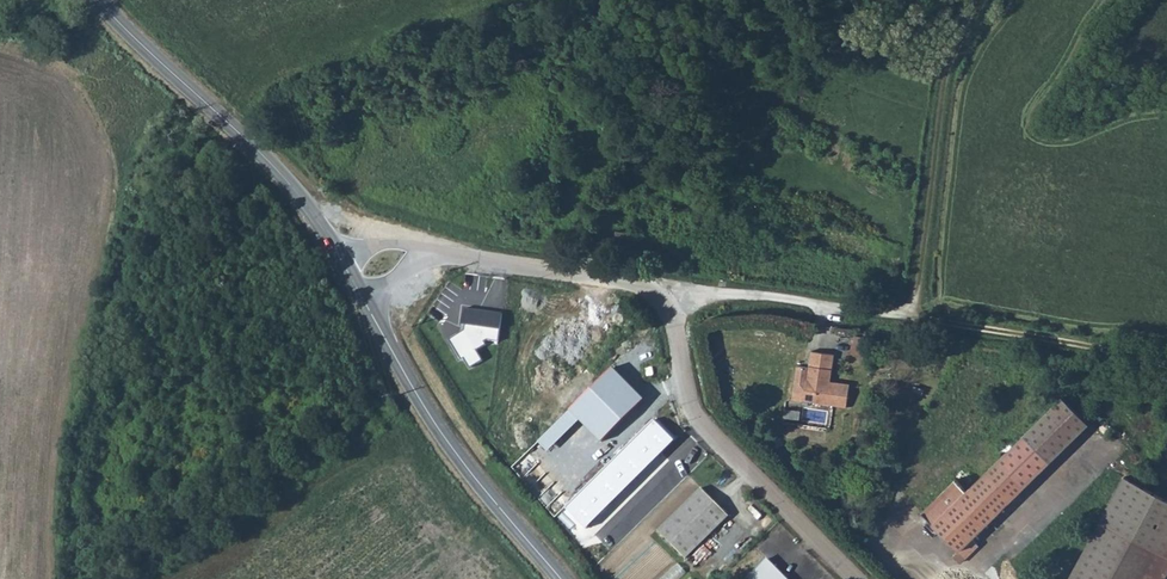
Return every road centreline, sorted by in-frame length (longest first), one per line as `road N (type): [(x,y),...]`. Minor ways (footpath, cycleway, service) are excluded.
road 1 (track): [(985,0),(947,67),(914,315),(1166,361)]
road 2 (residential): [(862,578),(693,411),(675,294)]
road 3 (secondary): [(97,0),(276,170),(339,251)]
road 4 (secondary): [(368,307),(439,424),(560,578)]
road 5 (residential): [(675,294),(421,251)]
road 6 (unclassified): [(914,315),(675,294)]

